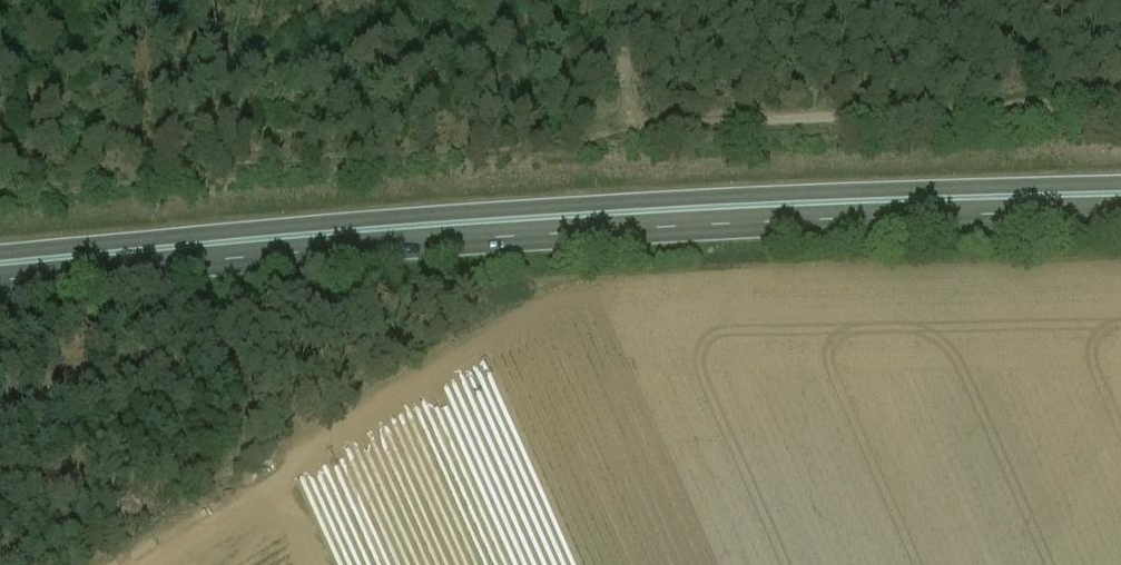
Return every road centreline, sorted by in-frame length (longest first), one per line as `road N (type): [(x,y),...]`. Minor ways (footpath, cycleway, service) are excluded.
road 1 (trunk): [(0,284),(299,251),(611,230),(1120,212)]
road 2 (trunk): [(1120,184),(297,222),(0,256)]

